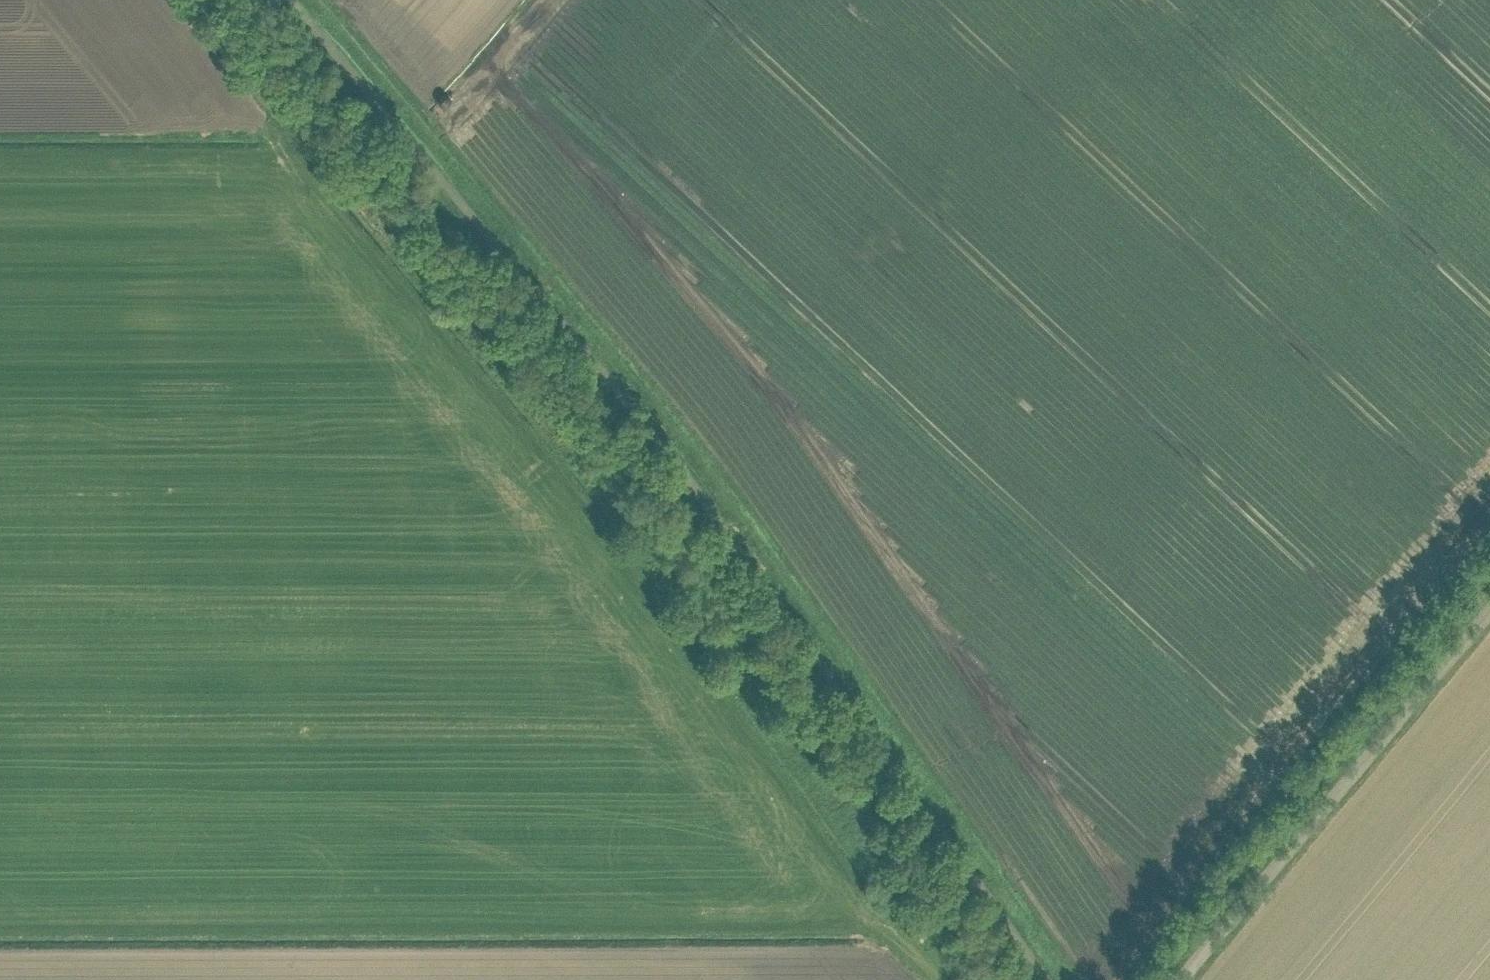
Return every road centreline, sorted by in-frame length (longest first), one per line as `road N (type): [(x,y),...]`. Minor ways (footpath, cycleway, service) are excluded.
road 1 (unclassified): [(1180,979),(1489,610)]

